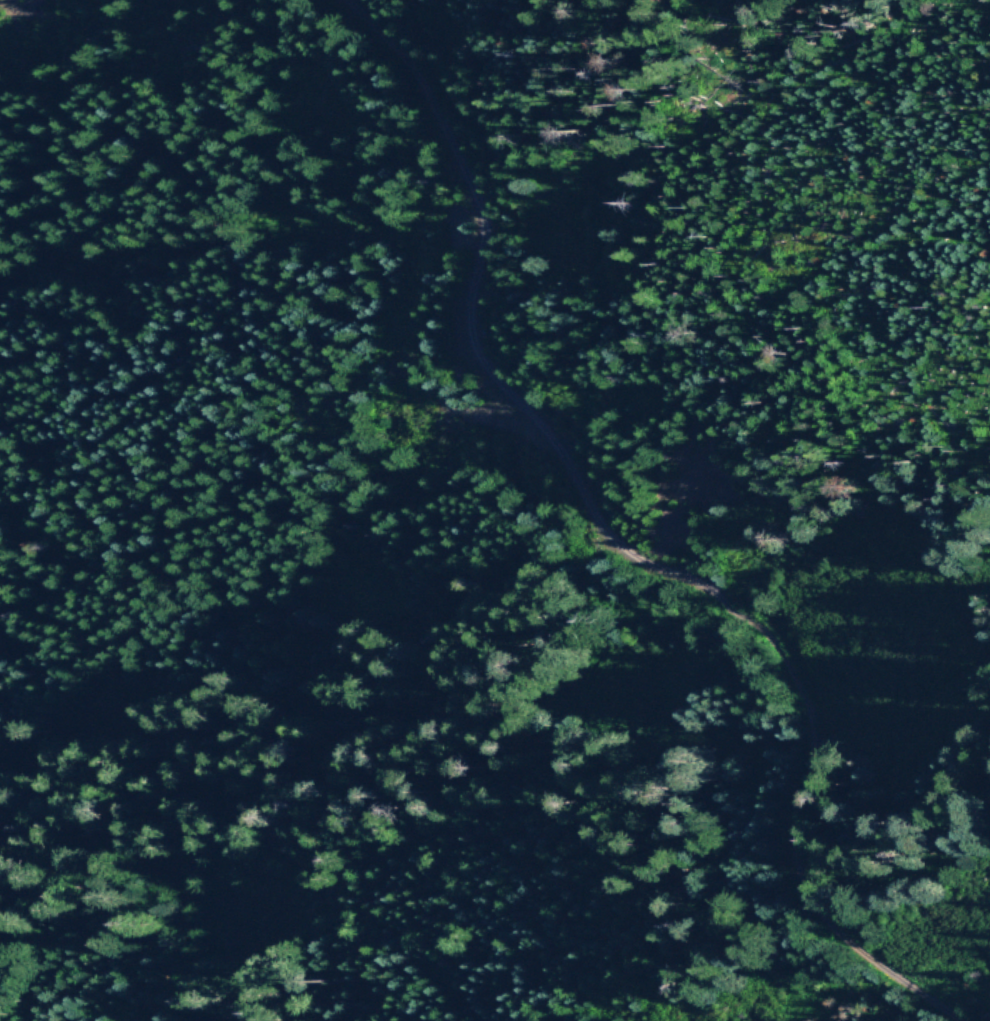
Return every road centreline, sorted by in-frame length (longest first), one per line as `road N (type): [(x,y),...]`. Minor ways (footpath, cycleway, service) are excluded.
road 1 (track): [(338,0),(443,131),(463,195),(469,343),(602,539),(747,621),(804,685),(795,878),(874,971),(952,1020)]

